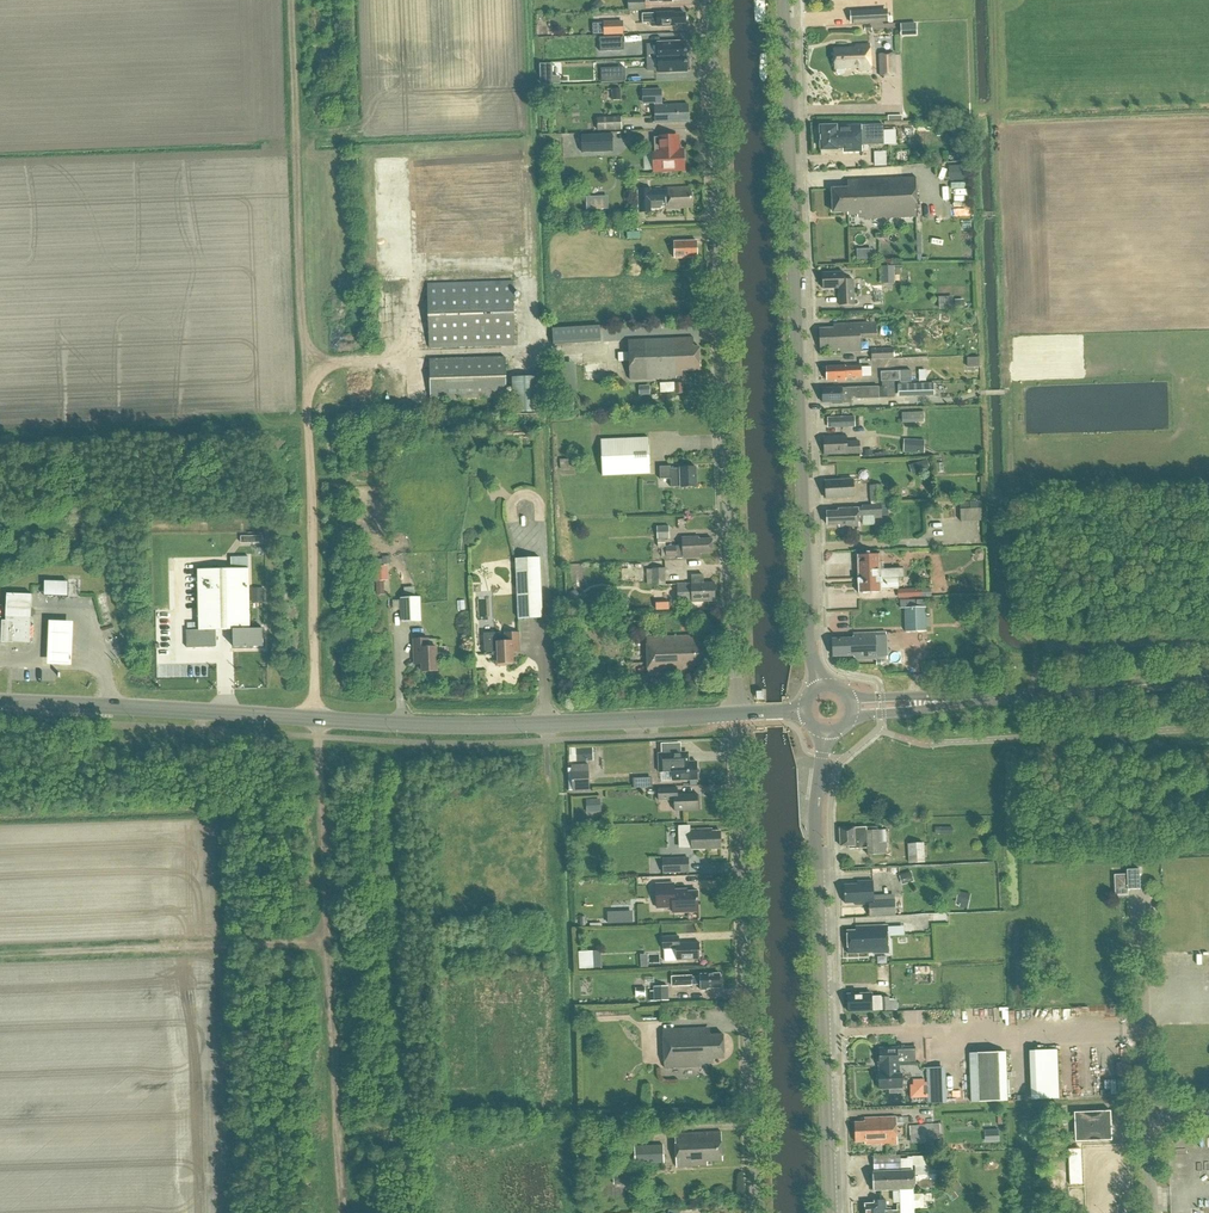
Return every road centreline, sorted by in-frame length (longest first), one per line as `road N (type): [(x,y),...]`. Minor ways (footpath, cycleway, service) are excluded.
road 1 (track): [(298,0),(314,661),(344,1212)]
road 2 (secondary): [(739,714),(441,727),(0,704)]
road 3 (unclassified): [(739,714),(710,0)]
road 4 (secondary): [(821,686),(810,634),(785,0)]
road 5 (unclassified): [(757,1212),(739,714)]
road 6 (secondary): [(830,1212),(815,815),(827,732)]
road 7 (track): [(329,944),(0,950)]
road 8 (secondary): [(930,702),(1208,675)]
road 9 (unclassified): [(1145,1116),(1136,898)]

